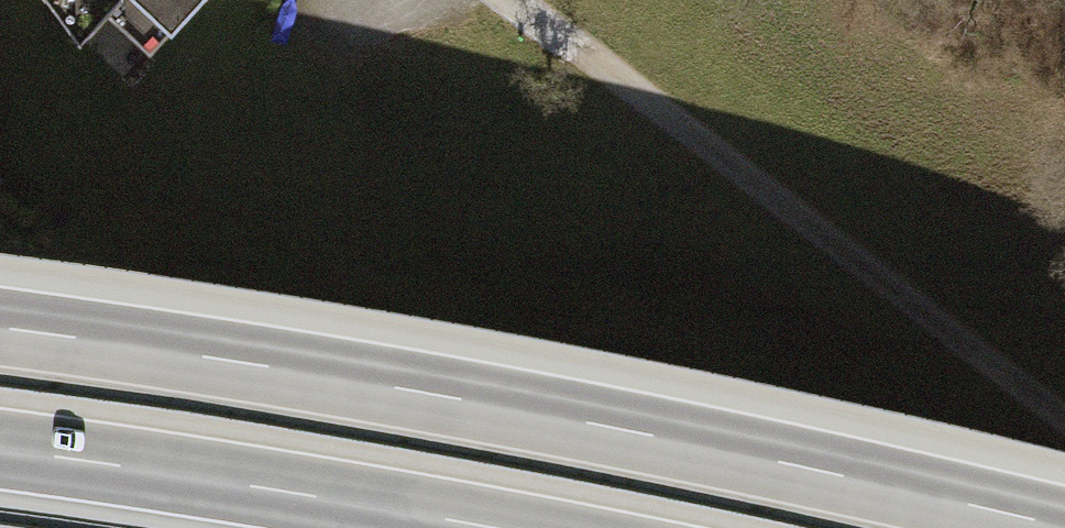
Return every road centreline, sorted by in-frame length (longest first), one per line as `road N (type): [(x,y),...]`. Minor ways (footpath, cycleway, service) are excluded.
road 1 (motorway): [(1064,527),(628,430),(0,328)]
road 2 (unclassified): [(1064,417),(508,0)]
road 3 (motorway): [(0,450),(491,527)]

